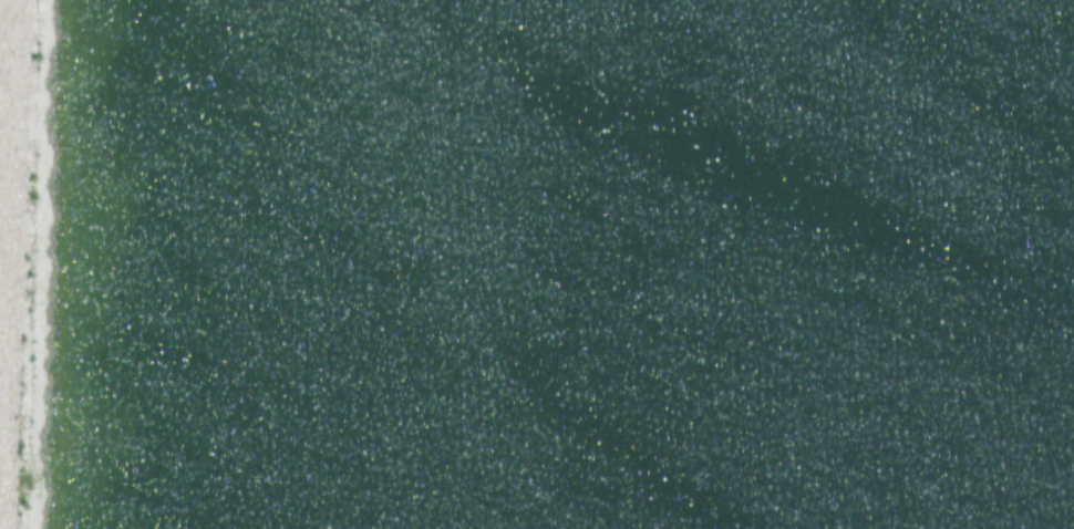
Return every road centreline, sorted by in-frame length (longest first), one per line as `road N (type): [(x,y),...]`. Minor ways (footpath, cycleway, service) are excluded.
road 1 (primary): [(7,528),(18,0)]

